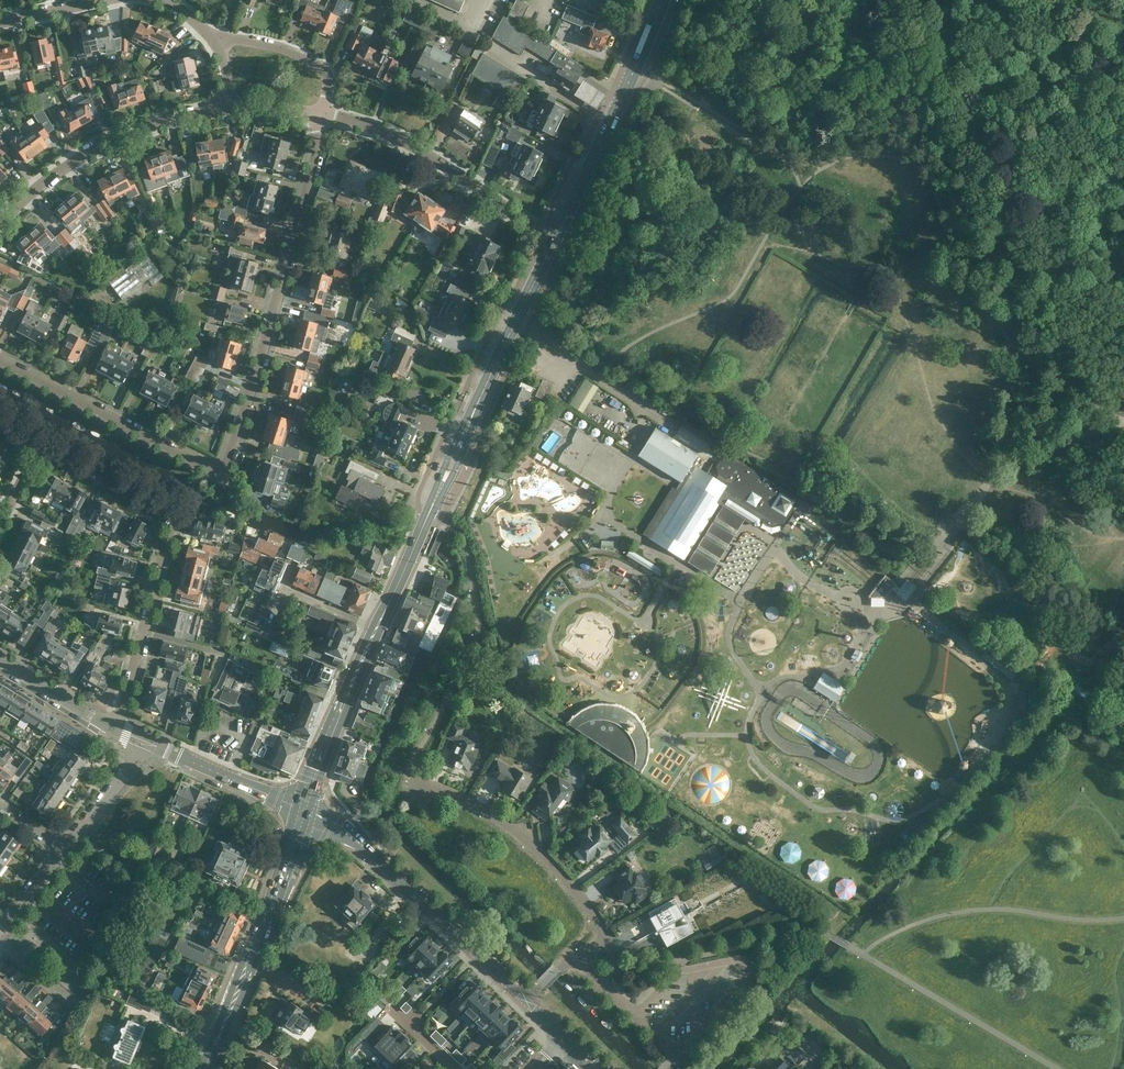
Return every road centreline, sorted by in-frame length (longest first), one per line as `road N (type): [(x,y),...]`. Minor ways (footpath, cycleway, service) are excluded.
road 1 (primary): [(305,811),(320,757),(554,242)]
road 2 (residential): [(0,359),(211,469),(225,465),(278,298),(322,112)]
road 3 (residential): [(39,442),(168,509),(172,521),(141,651),(111,729)]
road 4 (tertiary): [(525,1001),(363,846),(305,811)]
road 5 (primary): [(202,1068),(291,864),(305,811)]
road 6 (residential): [(322,112),(428,155),(554,242)]
road 7 (primary): [(554,242),(663,0)]
road 8 (residential): [(0,223),(95,148),(180,116),(228,108)]
road 9 (residential): [(603,940),(583,900),(499,820),(440,791),(416,789)]
road 10 (secondary): [(305,811),(154,744)]
road 11 (residential): [(217,42),(280,49),(323,67),(322,112)]
road 12 (residential): [(62,853),(154,744)]
road 13 (secondary): [(111,729),(0,662)]

